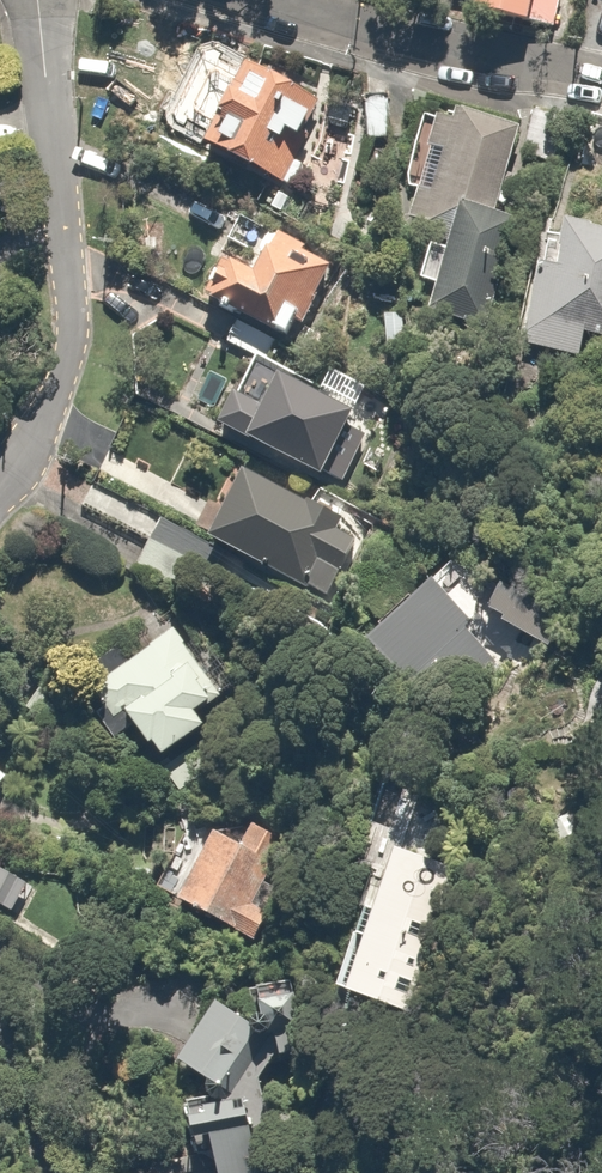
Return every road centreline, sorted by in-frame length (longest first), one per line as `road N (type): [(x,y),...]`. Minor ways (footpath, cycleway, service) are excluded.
road 1 (residential): [(39,0),(70,332),(37,445),(0,493)]
road 2 (residential): [(229,0),(601,89)]

